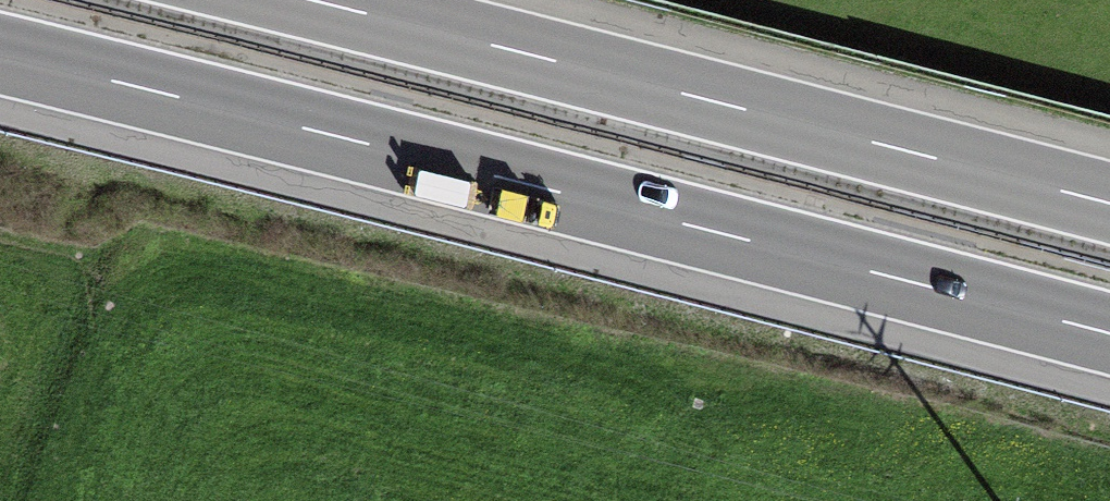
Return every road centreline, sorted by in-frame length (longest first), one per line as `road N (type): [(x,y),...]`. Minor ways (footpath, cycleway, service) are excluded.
road 1 (motorway): [(0,57),(1109,336)]
road 2 (motorway): [(1109,201),(321,0)]

